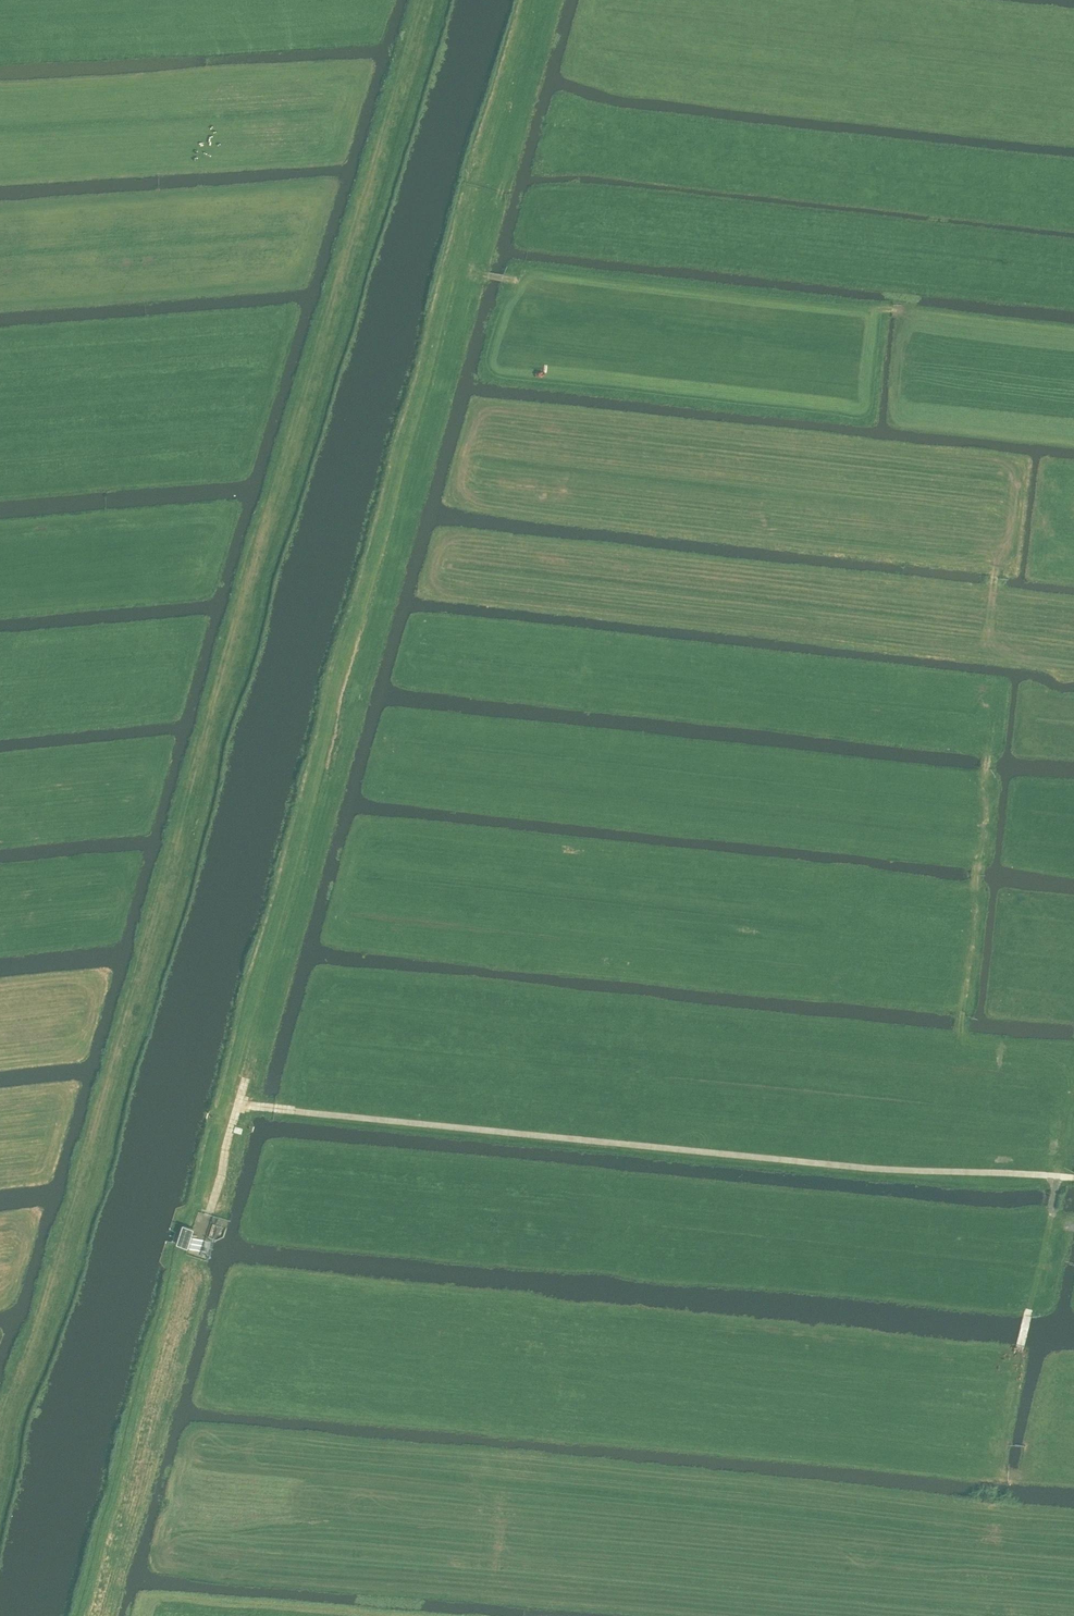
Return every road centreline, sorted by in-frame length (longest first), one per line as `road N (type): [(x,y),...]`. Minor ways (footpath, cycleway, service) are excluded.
road 1 (track): [(1073,1180),(856,1167),(242,1108),(209,1214)]
road 2 (track): [(1024,1528),(987,1505),(1056,1187)]

